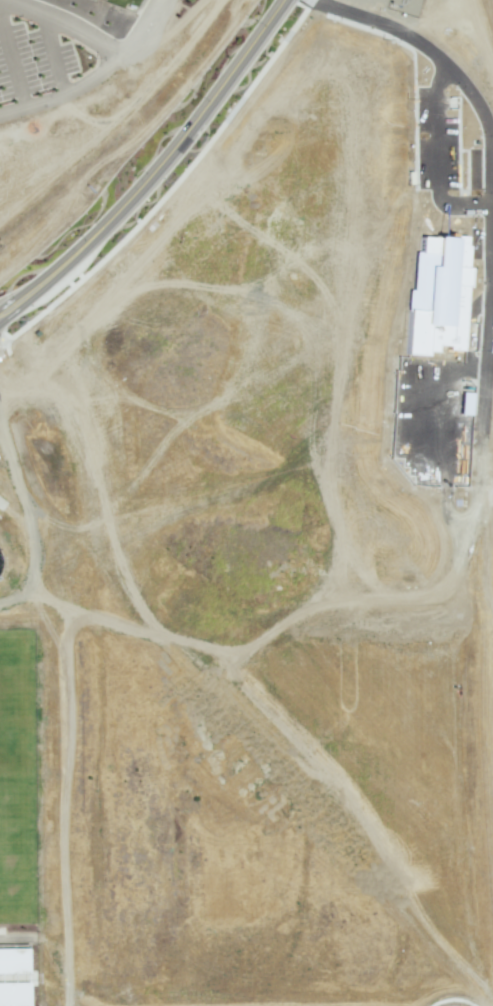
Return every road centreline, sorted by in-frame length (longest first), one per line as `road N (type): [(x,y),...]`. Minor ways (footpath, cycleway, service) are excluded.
road 1 (secondary): [(292,0),(231,85),(38,282),(0,309)]

